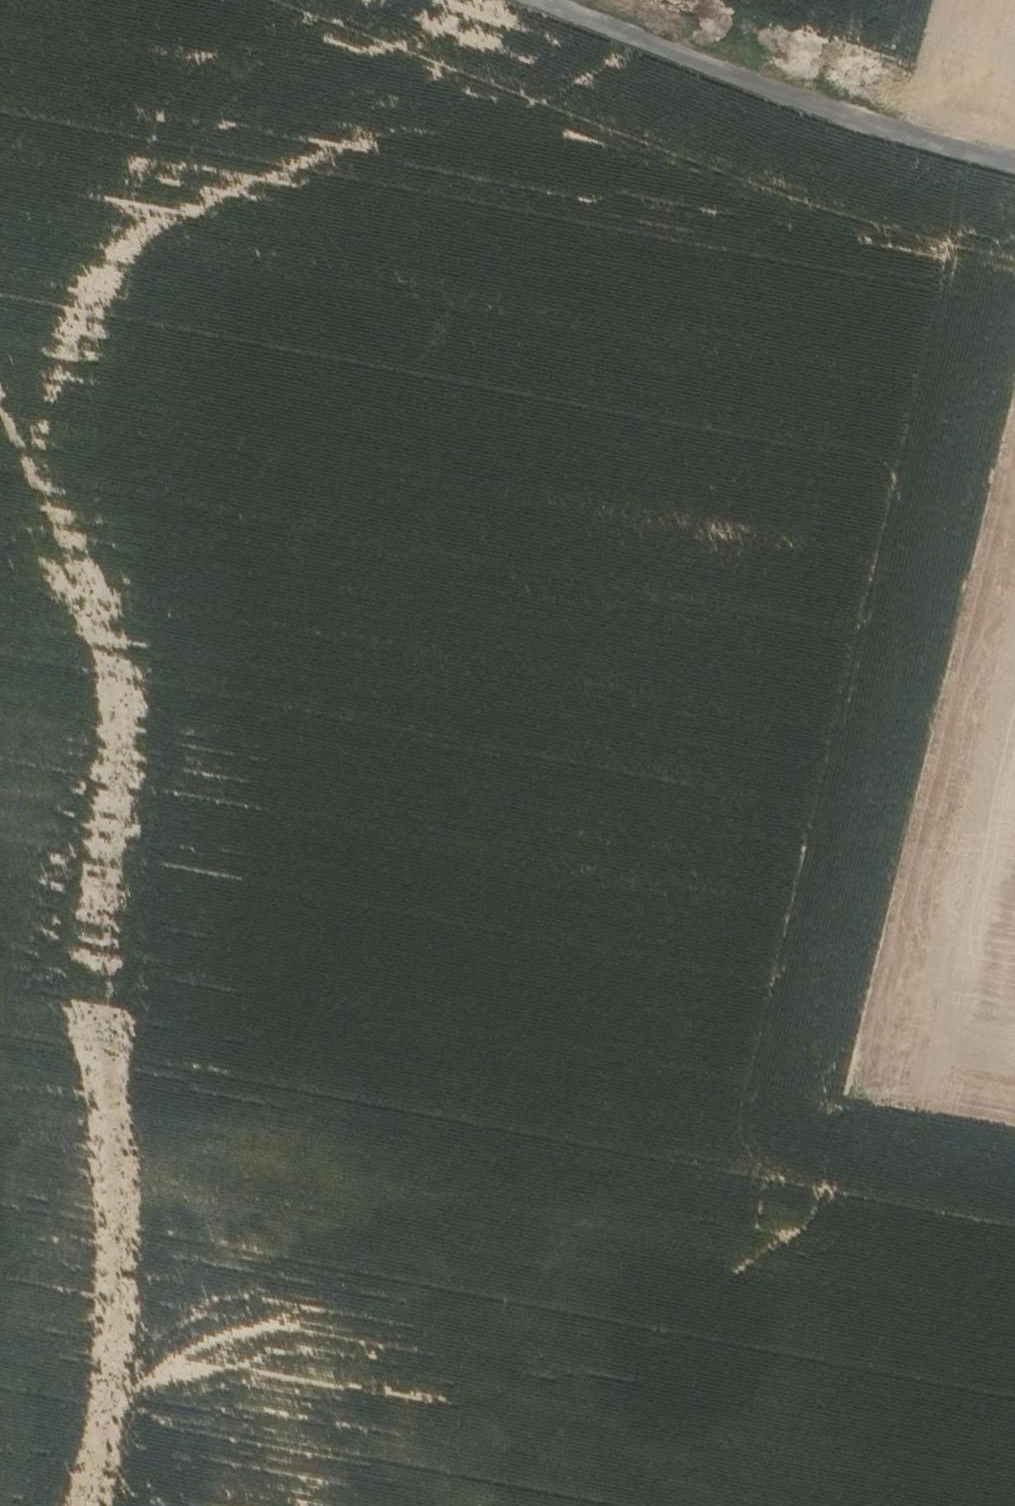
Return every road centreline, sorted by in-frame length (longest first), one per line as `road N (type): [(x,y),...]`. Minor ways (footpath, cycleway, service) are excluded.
road 1 (track): [(541,0),(774,88),(1014,161)]

